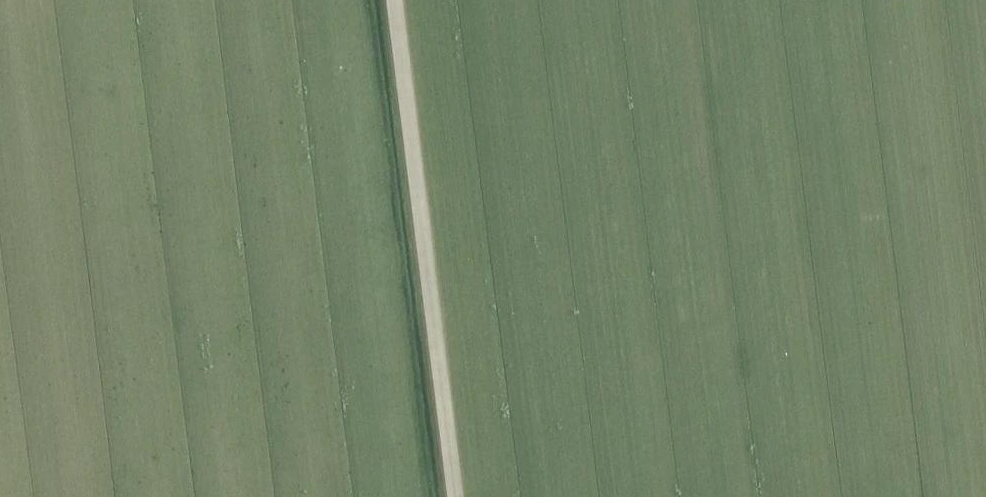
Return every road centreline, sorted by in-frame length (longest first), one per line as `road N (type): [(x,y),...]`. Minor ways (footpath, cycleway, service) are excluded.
road 1 (unclassified): [(456,496),(395,0)]

